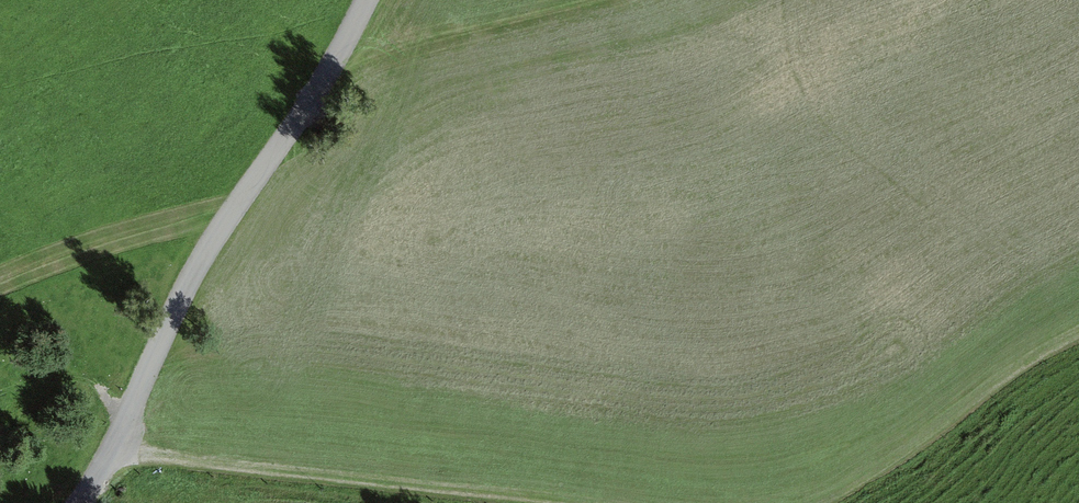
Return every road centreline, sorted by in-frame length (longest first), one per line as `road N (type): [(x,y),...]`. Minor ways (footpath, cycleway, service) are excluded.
road 1 (residential): [(364,0),(194,270),(116,446),(74,502)]
road 2 (track): [(116,446),(579,502)]
road 3 (track): [(818,502),(1078,333)]

